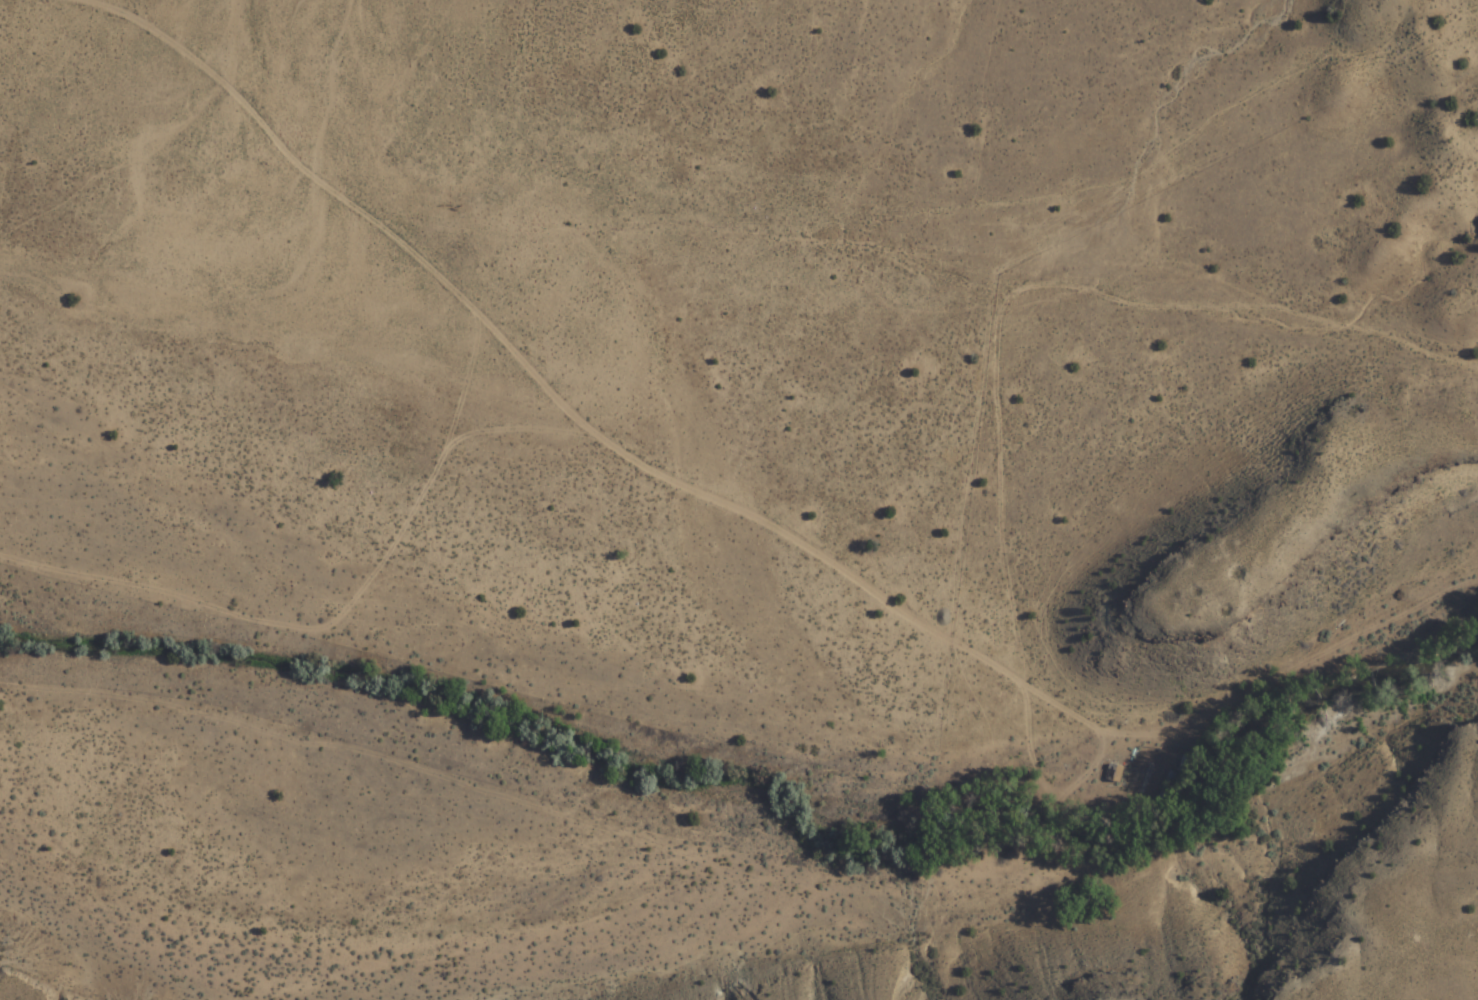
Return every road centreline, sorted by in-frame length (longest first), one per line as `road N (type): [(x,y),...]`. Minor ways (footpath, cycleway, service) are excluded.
road 1 (track): [(1477,279),(885,213),(645,203),(85,0)]

